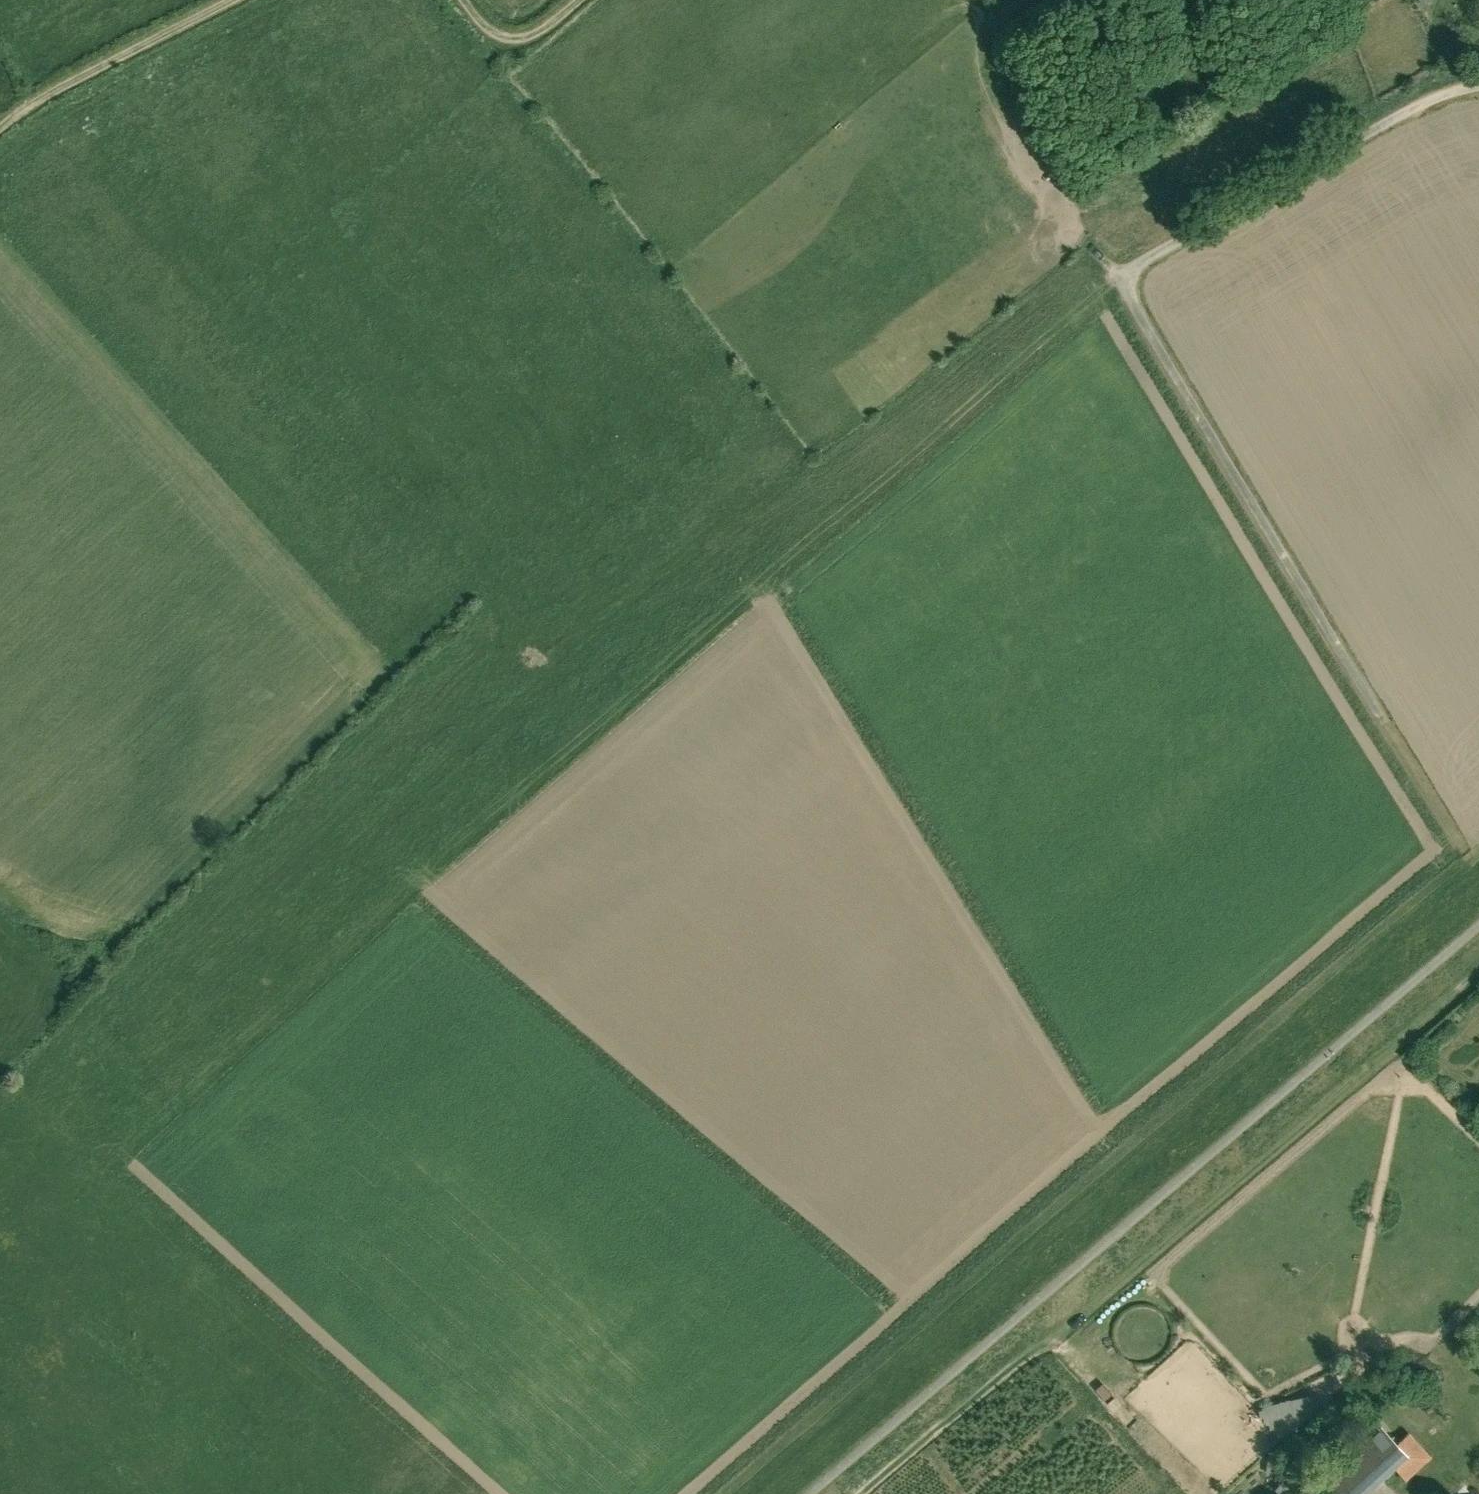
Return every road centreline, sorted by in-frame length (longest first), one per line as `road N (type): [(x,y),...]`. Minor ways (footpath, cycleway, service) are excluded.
road 1 (track): [(1372,708),(1144,319),(1128,278),(1138,264),(1434,95),(1478,85)]
road 2 (track): [(220,0),(135,40),(0,128)]
road 3 (track): [(576,0),(548,23),(504,39),(466,0)]

